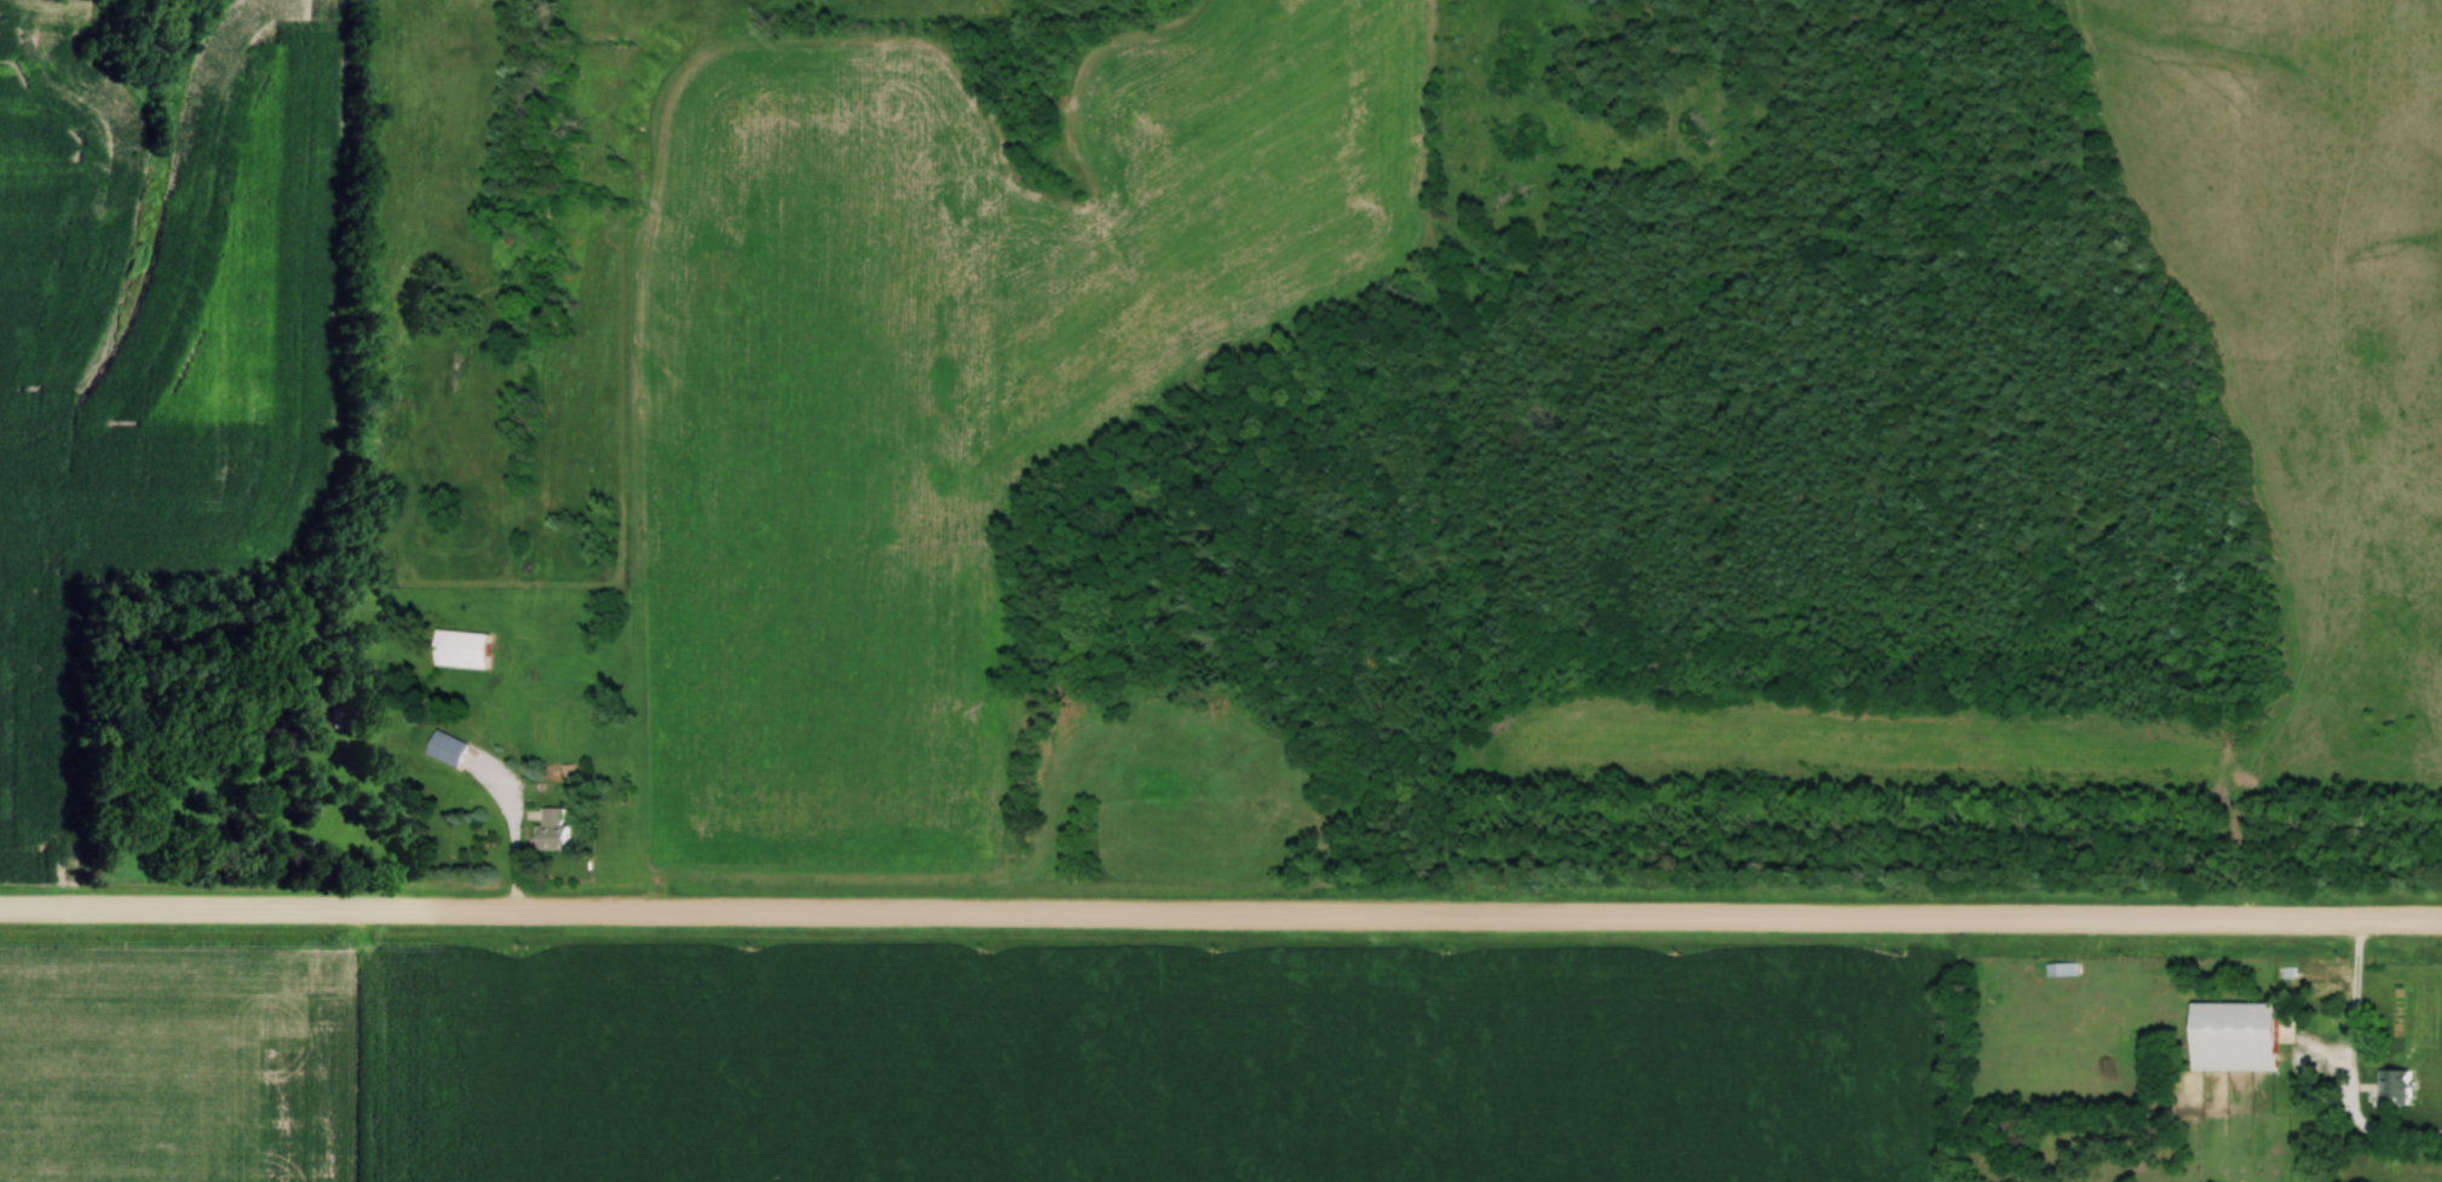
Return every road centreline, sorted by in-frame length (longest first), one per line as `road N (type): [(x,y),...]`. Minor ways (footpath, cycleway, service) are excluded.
road 1 (tertiary): [(0,913),(2441,919)]

